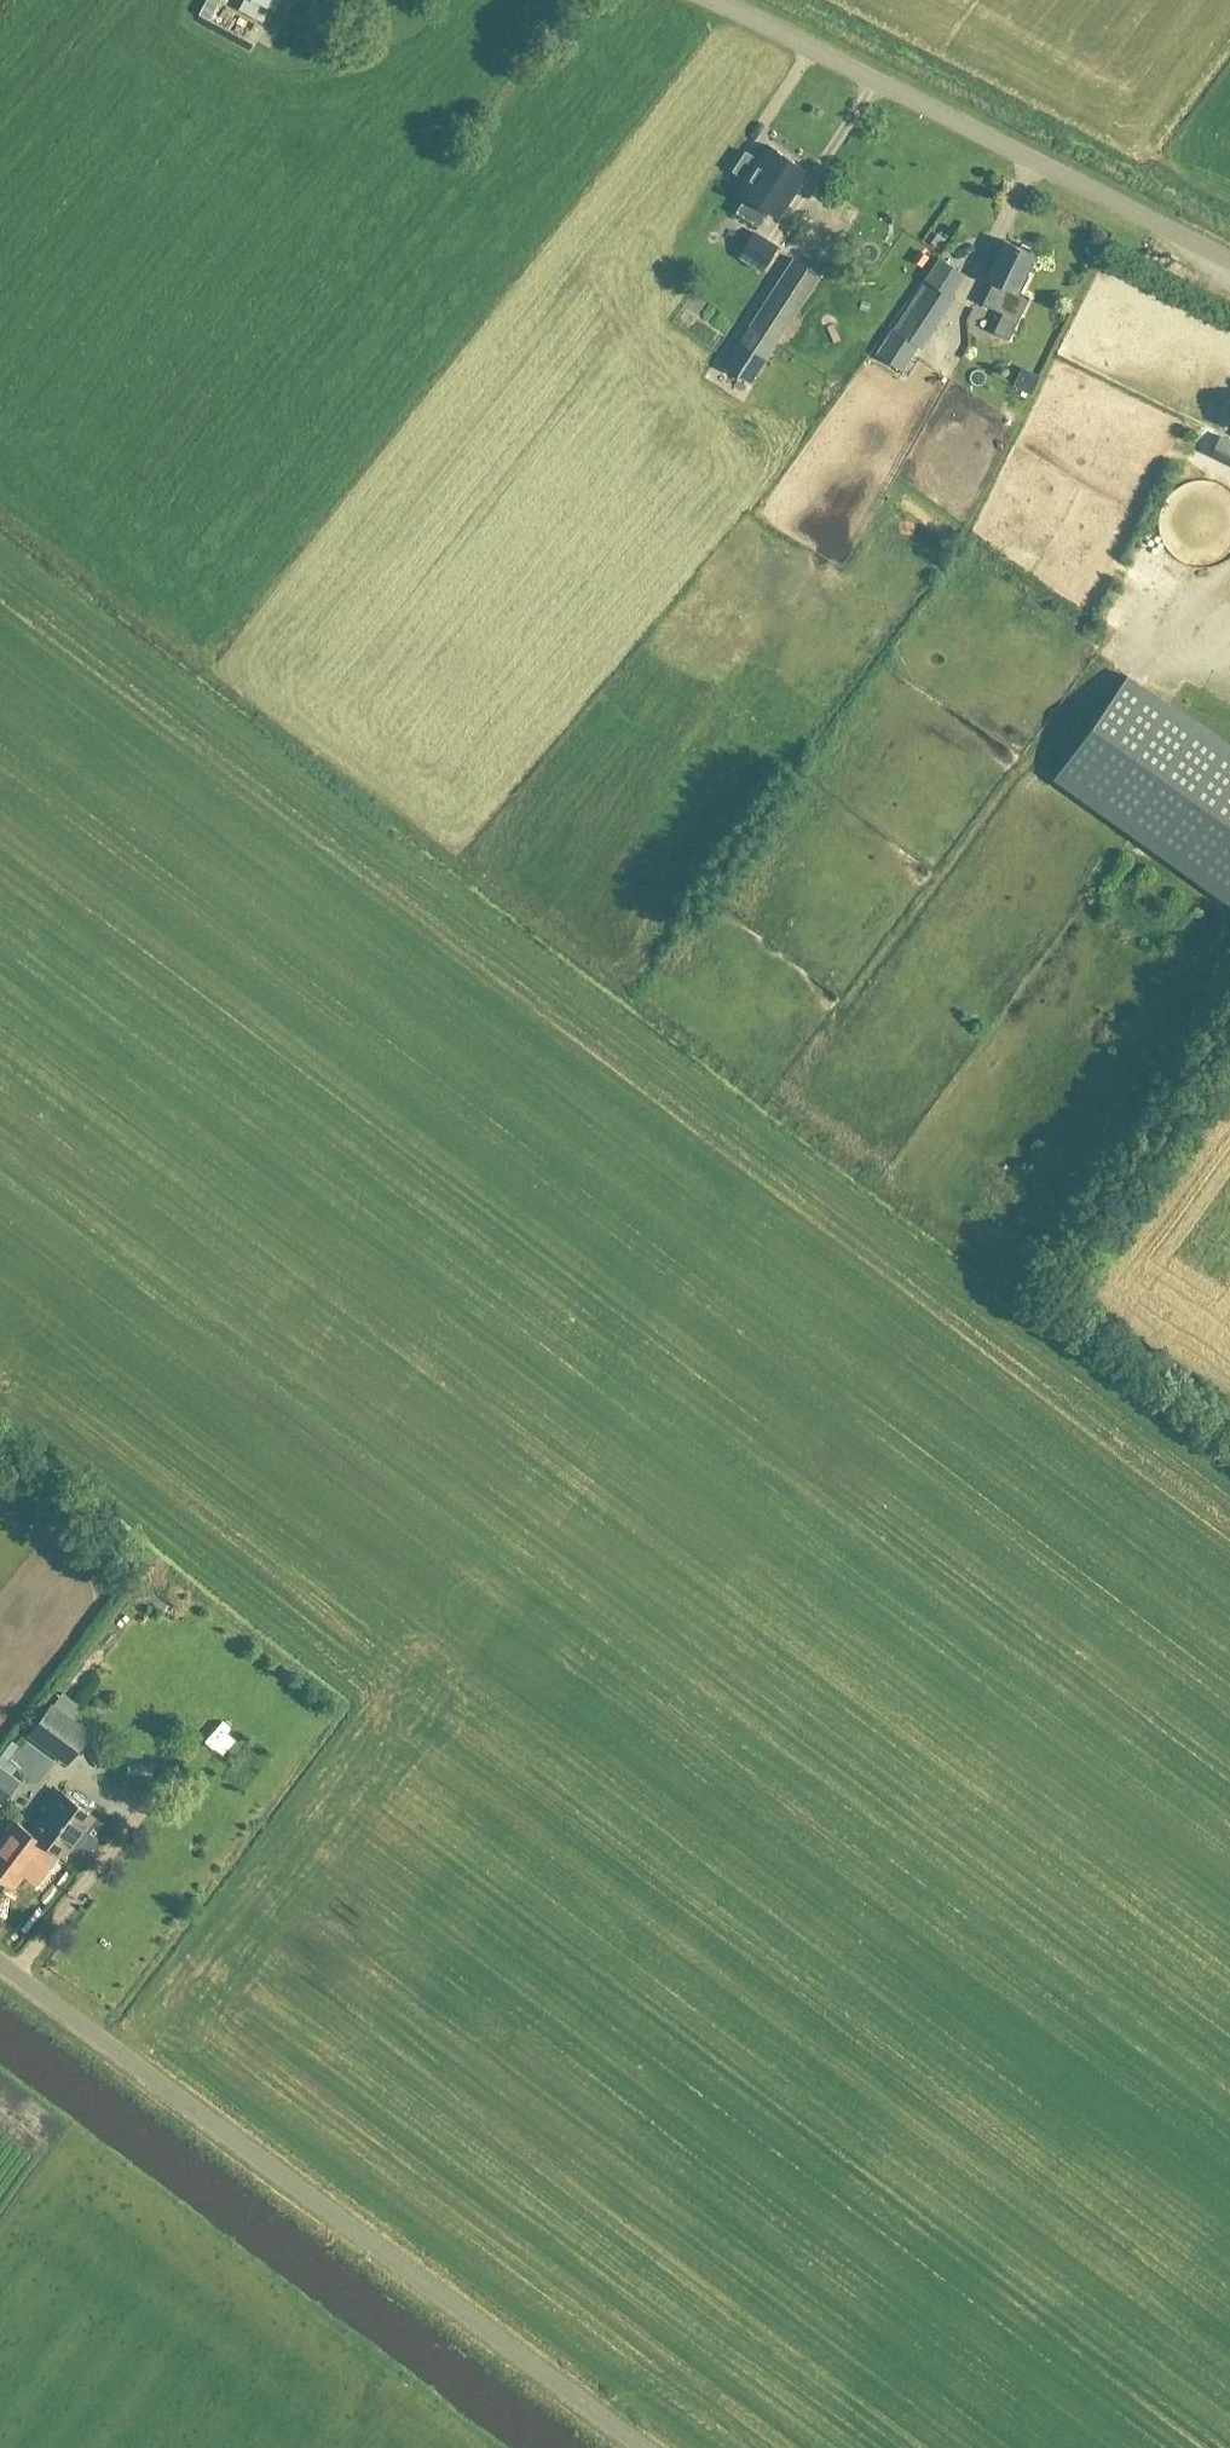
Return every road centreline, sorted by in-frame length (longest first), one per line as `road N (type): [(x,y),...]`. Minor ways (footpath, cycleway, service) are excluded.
road 1 (unclassified): [(643,2447),(0,1963)]
road 2 (unclassified): [(1229,252),(726,0)]

